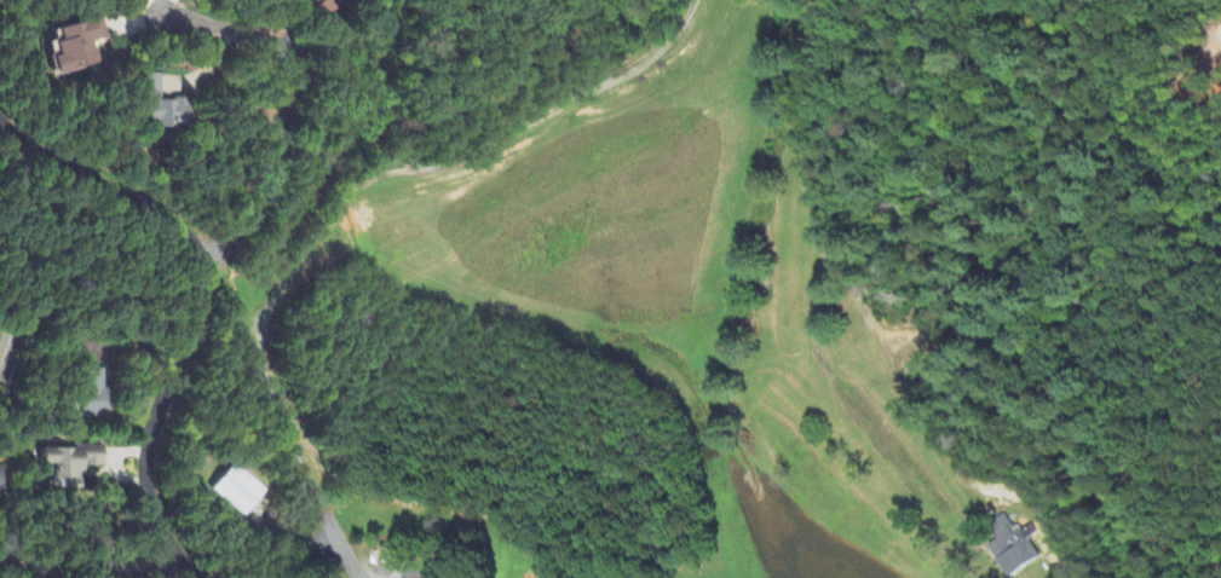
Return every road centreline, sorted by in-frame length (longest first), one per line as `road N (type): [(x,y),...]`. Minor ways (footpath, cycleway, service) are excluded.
road 1 (residential): [(0,125),(168,218),(213,262),(142,449),(185,577)]
road 2 (residential): [(213,262),(277,166),(290,111),(290,64),(272,44),(166,17)]
road 3 (residential): [(179,574),(0,564)]

